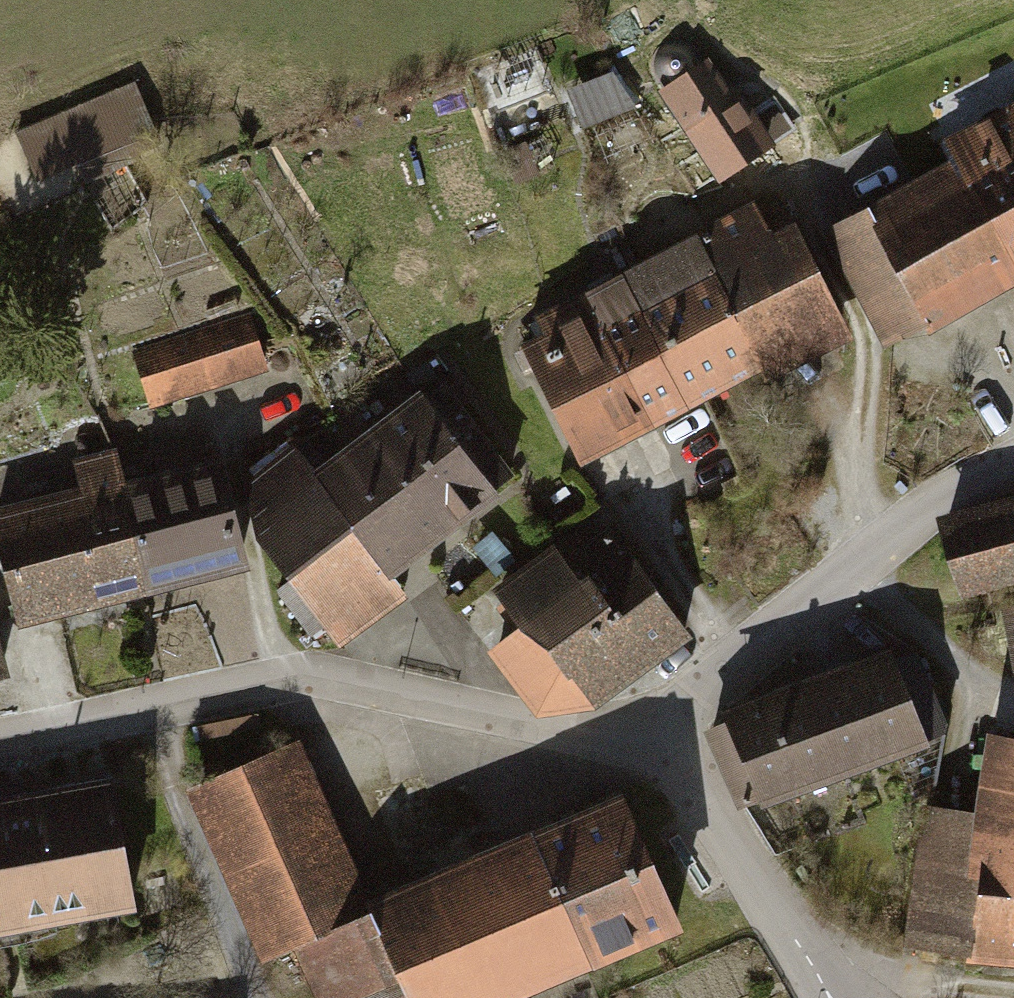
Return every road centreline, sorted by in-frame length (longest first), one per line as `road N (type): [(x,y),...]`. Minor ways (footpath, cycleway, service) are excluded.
road 1 (residential): [(0,740),(310,673),(501,716),(659,775)]
road 2 (residential): [(1013,464),(946,497),(730,660),(659,775)]
road 3 (residential): [(659,775),(717,827),(826,997)]

